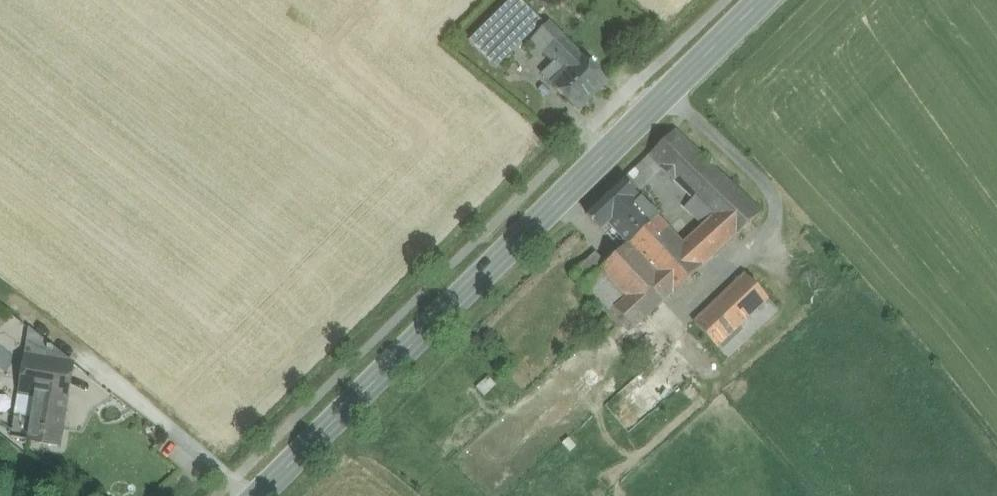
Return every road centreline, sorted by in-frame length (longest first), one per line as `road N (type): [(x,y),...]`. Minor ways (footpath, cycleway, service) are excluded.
road 1 (secondary): [(763,0),(259,495)]

